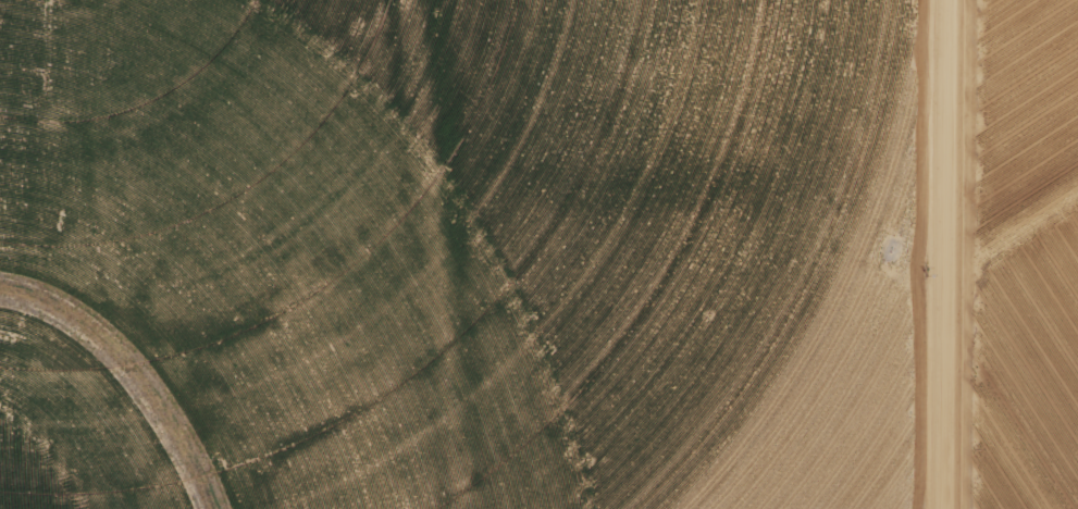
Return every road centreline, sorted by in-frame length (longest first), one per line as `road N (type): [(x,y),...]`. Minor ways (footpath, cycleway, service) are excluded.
road 1 (residential): [(926,508),(928,0)]

